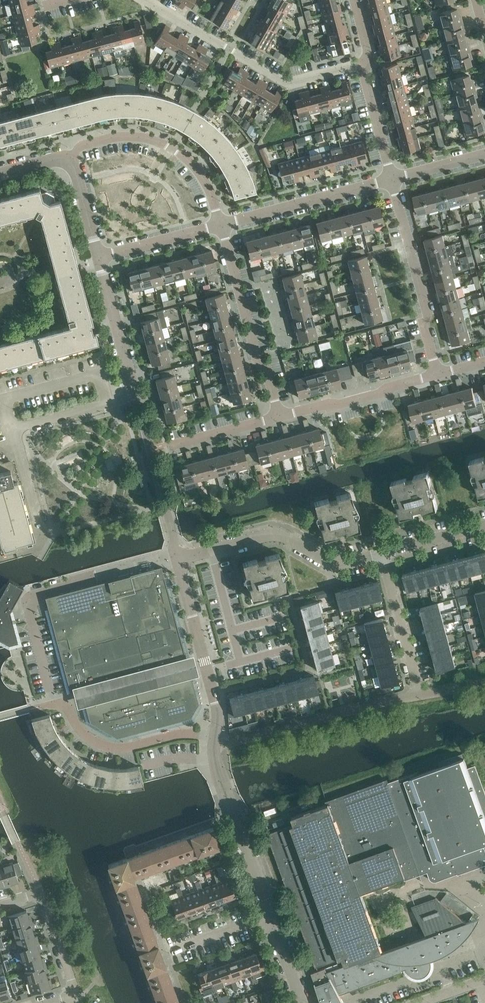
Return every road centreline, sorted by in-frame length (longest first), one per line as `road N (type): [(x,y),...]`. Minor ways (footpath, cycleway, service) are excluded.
road 1 (residential): [(363,64),(290,85),(141,0)]
road 2 (residential): [(383,554),(335,563),(273,535),(179,559)]
road 3 (residential): [(305,1002),(229,805)]
road 4 (unclassified): [(224,223),(198,161),(171,148),(144,137),(111,137),(73,156)]
road 5 (unclassified): [(278,416),(224,223)]
road 6 (unclassified): [(439,374),(392,180)]
road 7 (unclassified): [(214,735),(216,702),(179,559)]
road 8 (residential): [(55,704),(65,705),(88,738),(111,747),(214,735)]
road 9 (unclassified): [(224,223),(392,180)]
road 10 (unclassified): [(179,559),(137,396)]
road 11 (unclassified): [(278,416),(439,374)]
road 12 (unclassified): [(15,431),(7,398),(104,373),(112,403)]
road 13 (unclassified): [(421,695),(383,554)]
road 14 (unclassified): [(137,396),(101,256)]
road 15 (unclassified): [(101,256),(224,223)]

